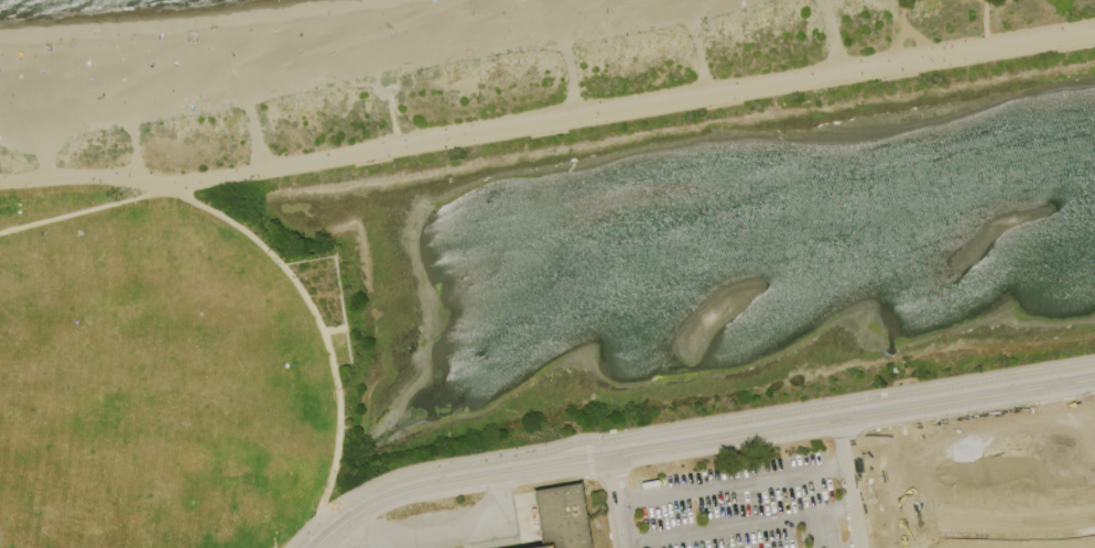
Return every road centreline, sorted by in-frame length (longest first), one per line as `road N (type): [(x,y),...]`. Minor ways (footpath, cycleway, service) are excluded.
road 1 (tertiary): [(611,458),(1094,380)]
road 2 (tertiary): [(315,547),(391,497),(611,458)]

